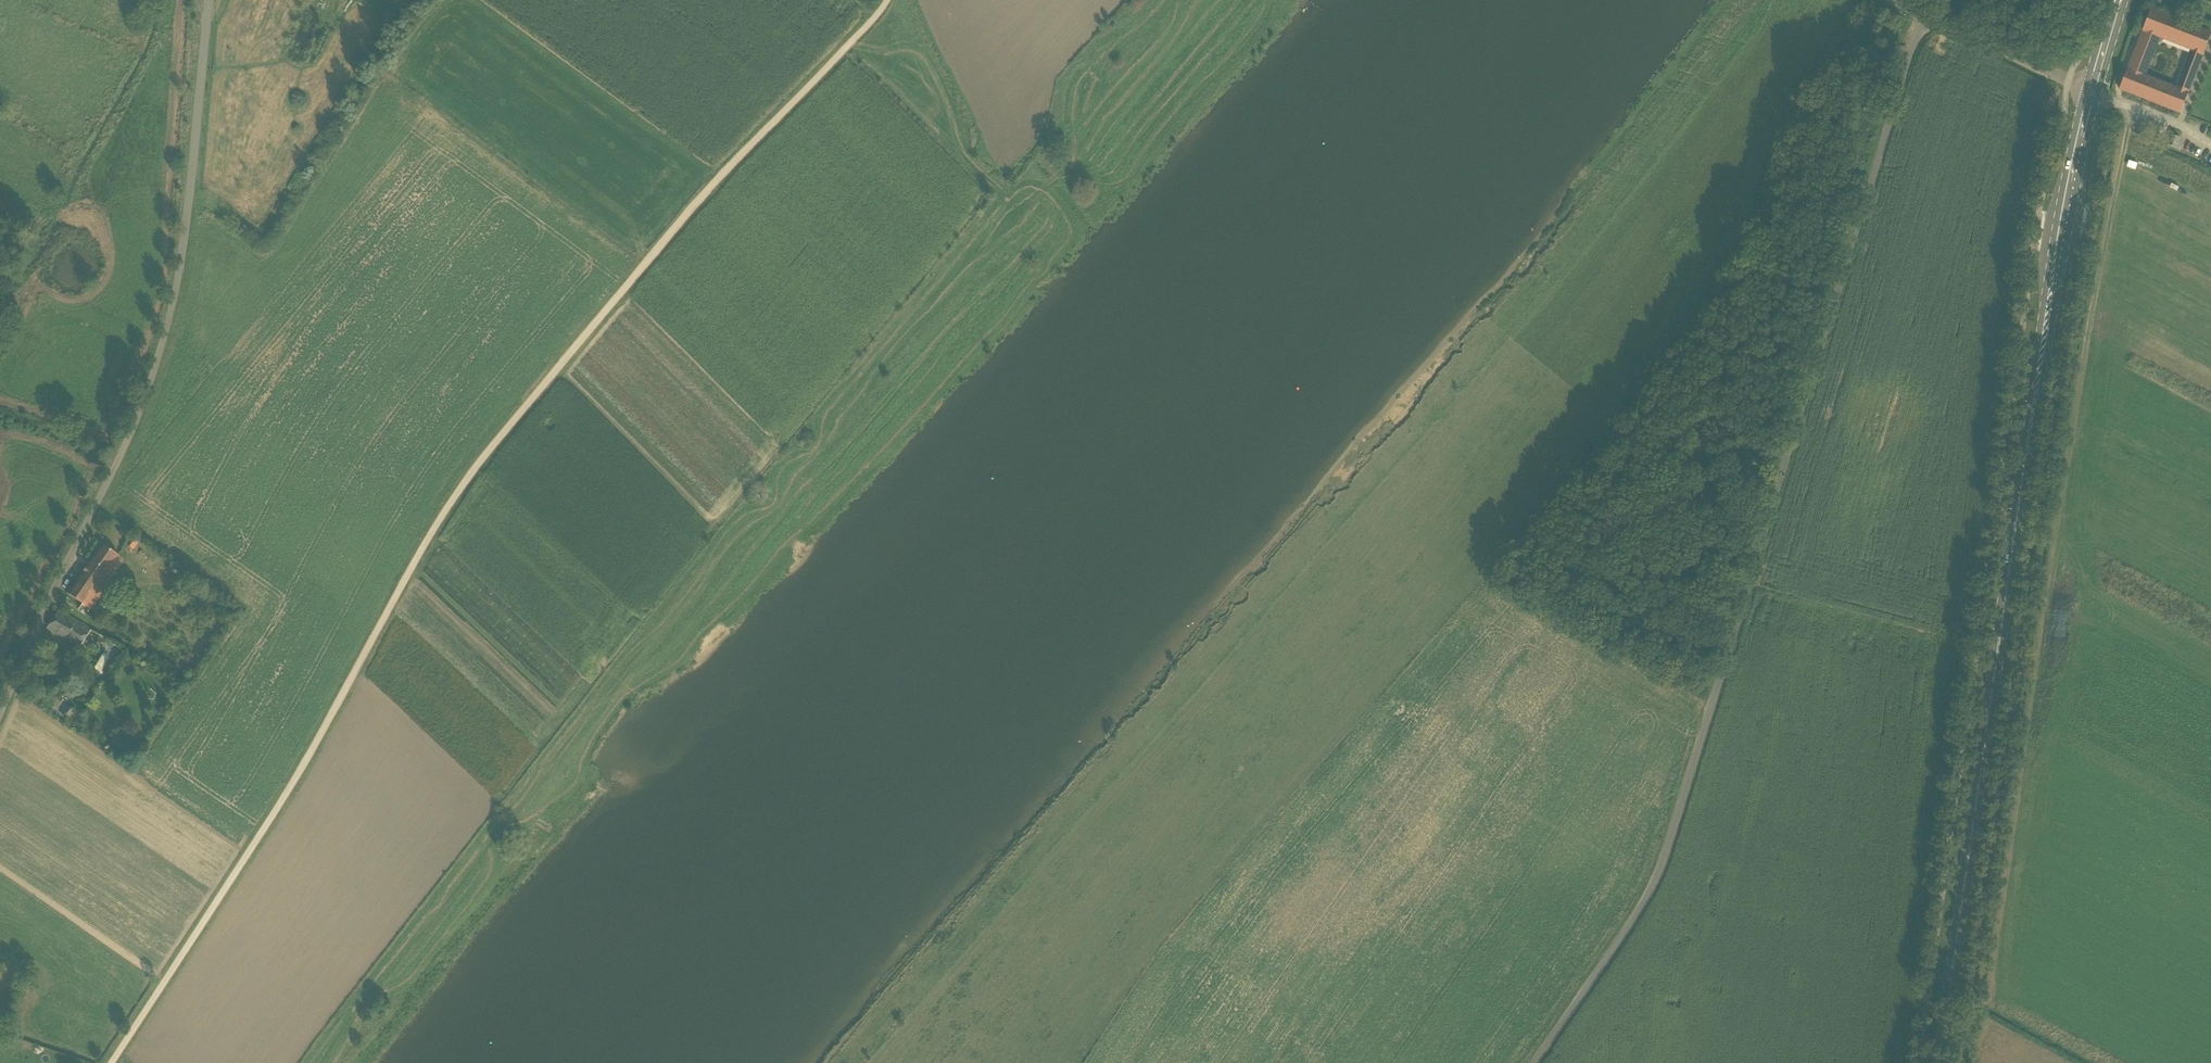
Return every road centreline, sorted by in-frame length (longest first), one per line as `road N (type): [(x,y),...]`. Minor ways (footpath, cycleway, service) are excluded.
road 1 (track): [(886,0),(717,180),(454,498),(316,747),(112,1062)]
road 2 (unclassified): [(1537,1062),(1620,949),(1668,852),(1923,16)]
road 3 (primary): [(1940,1062),(2059,230),(2091,93)]
road 4 (unclassified): [(0,716),(153,374),(187,216),(209,0)]
road 5 (tertiary): [(2091,93),(1923,16)]

